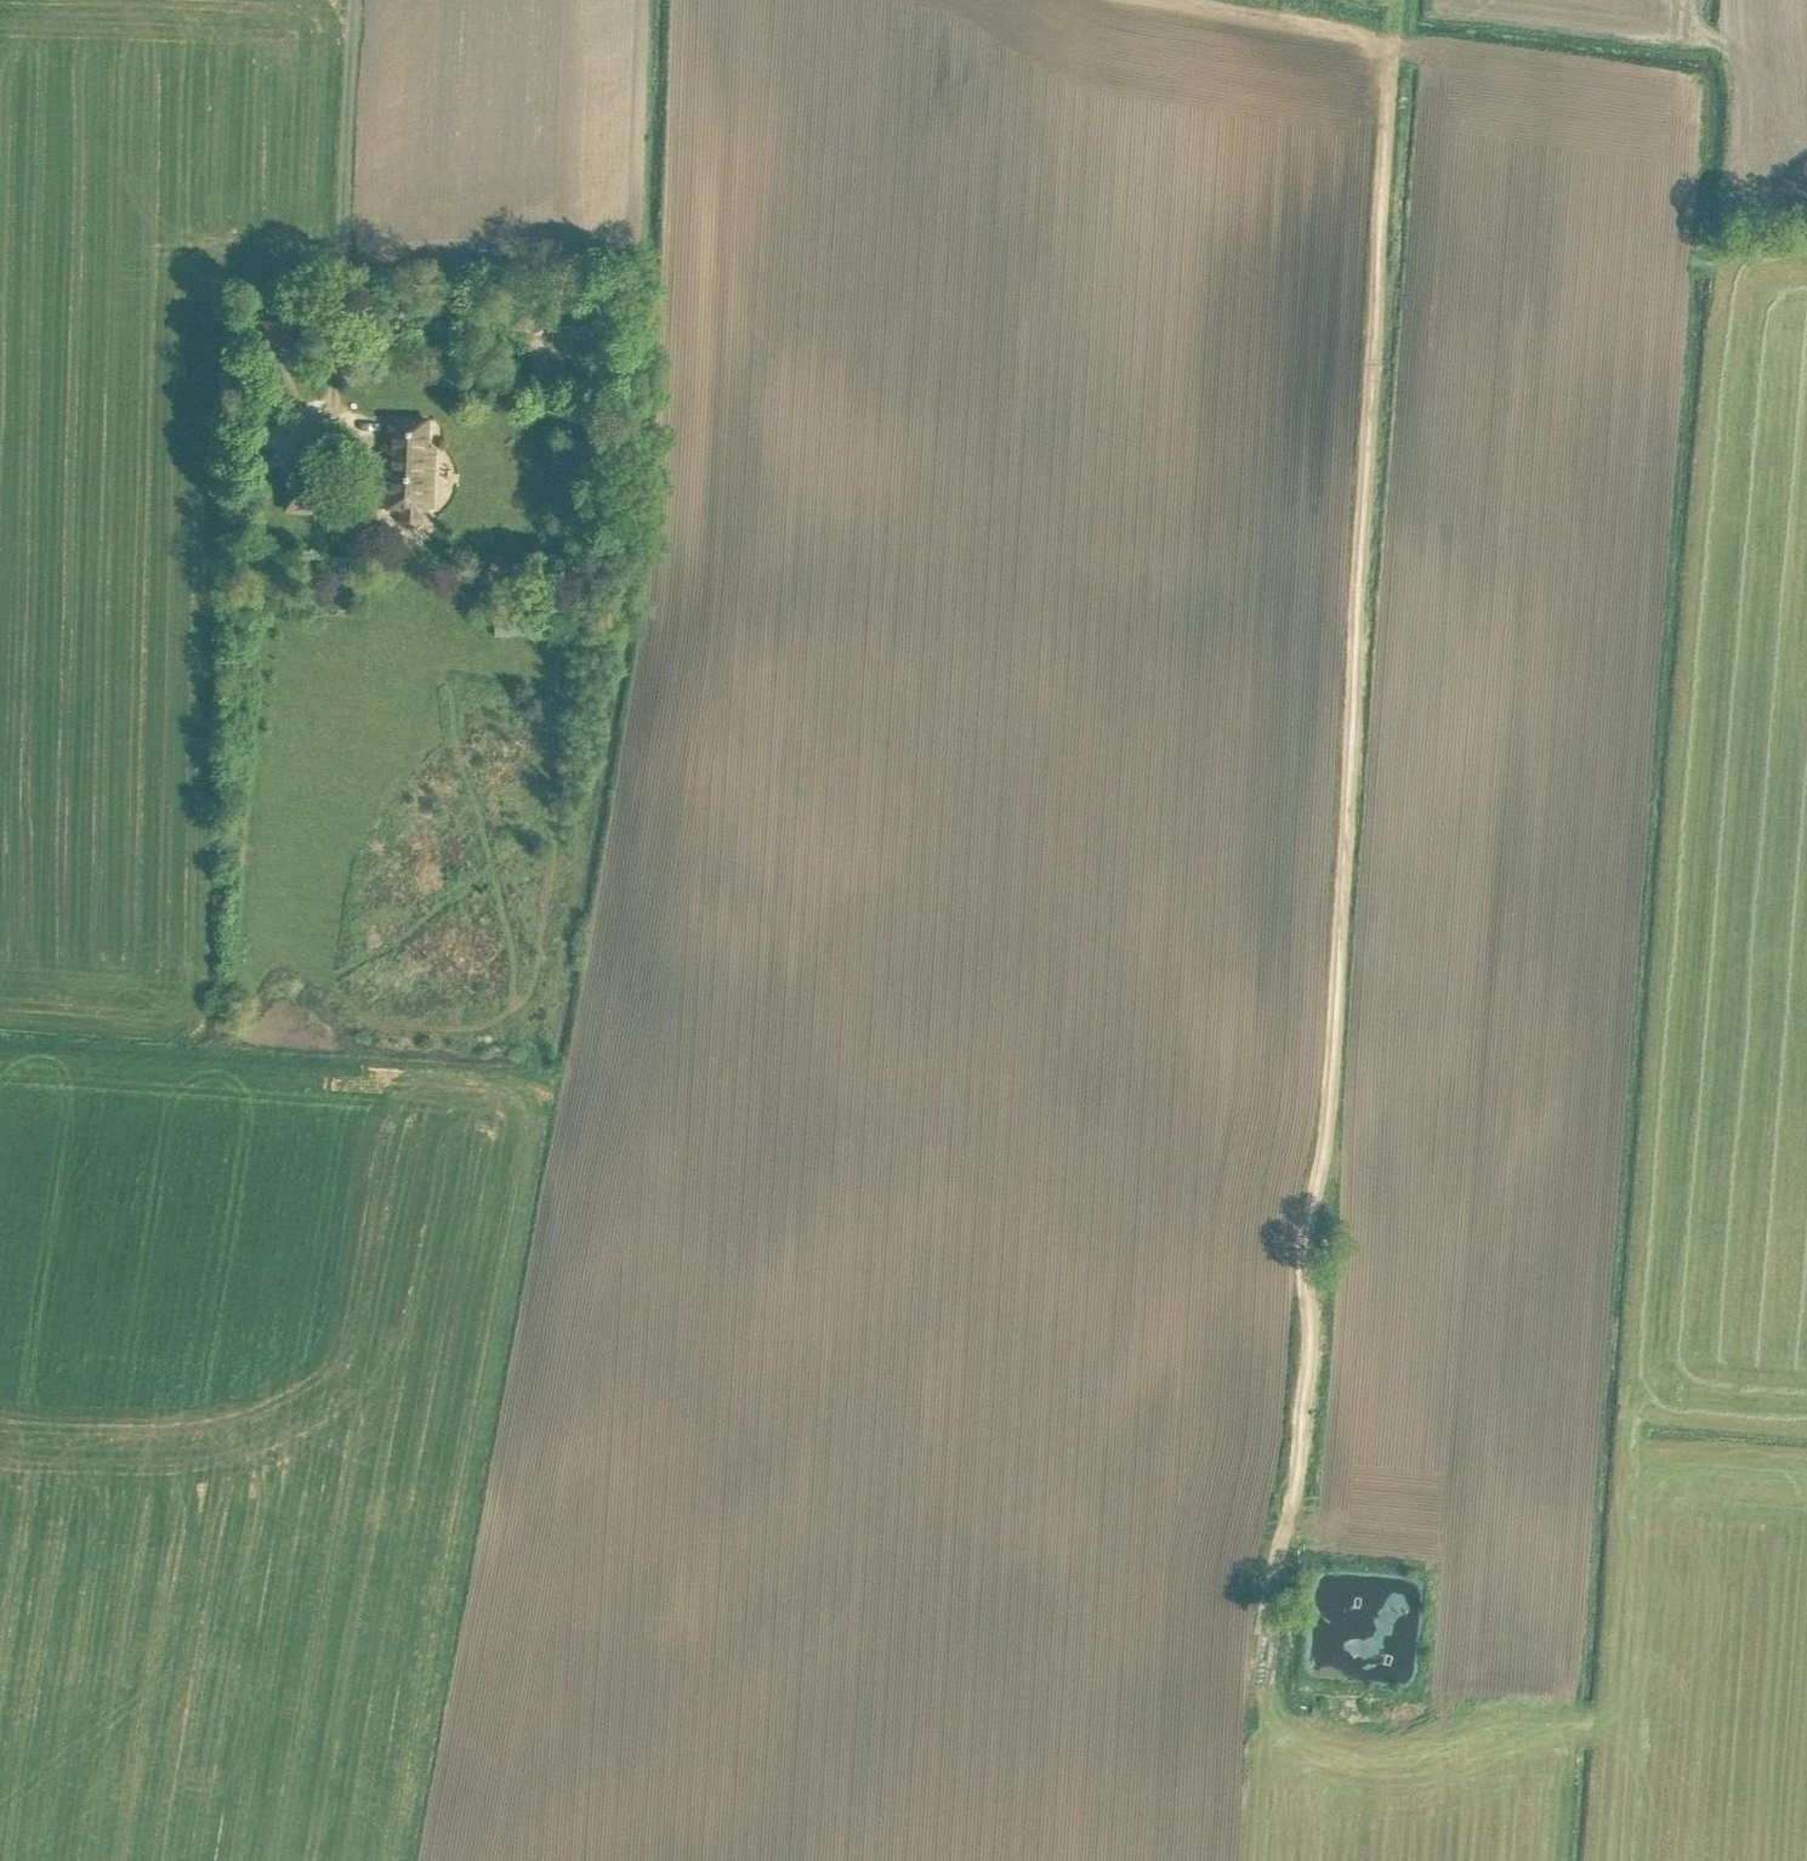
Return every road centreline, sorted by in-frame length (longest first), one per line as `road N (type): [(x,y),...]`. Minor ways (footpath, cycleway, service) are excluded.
road 1 (track): [(353,0),(340,286)]

